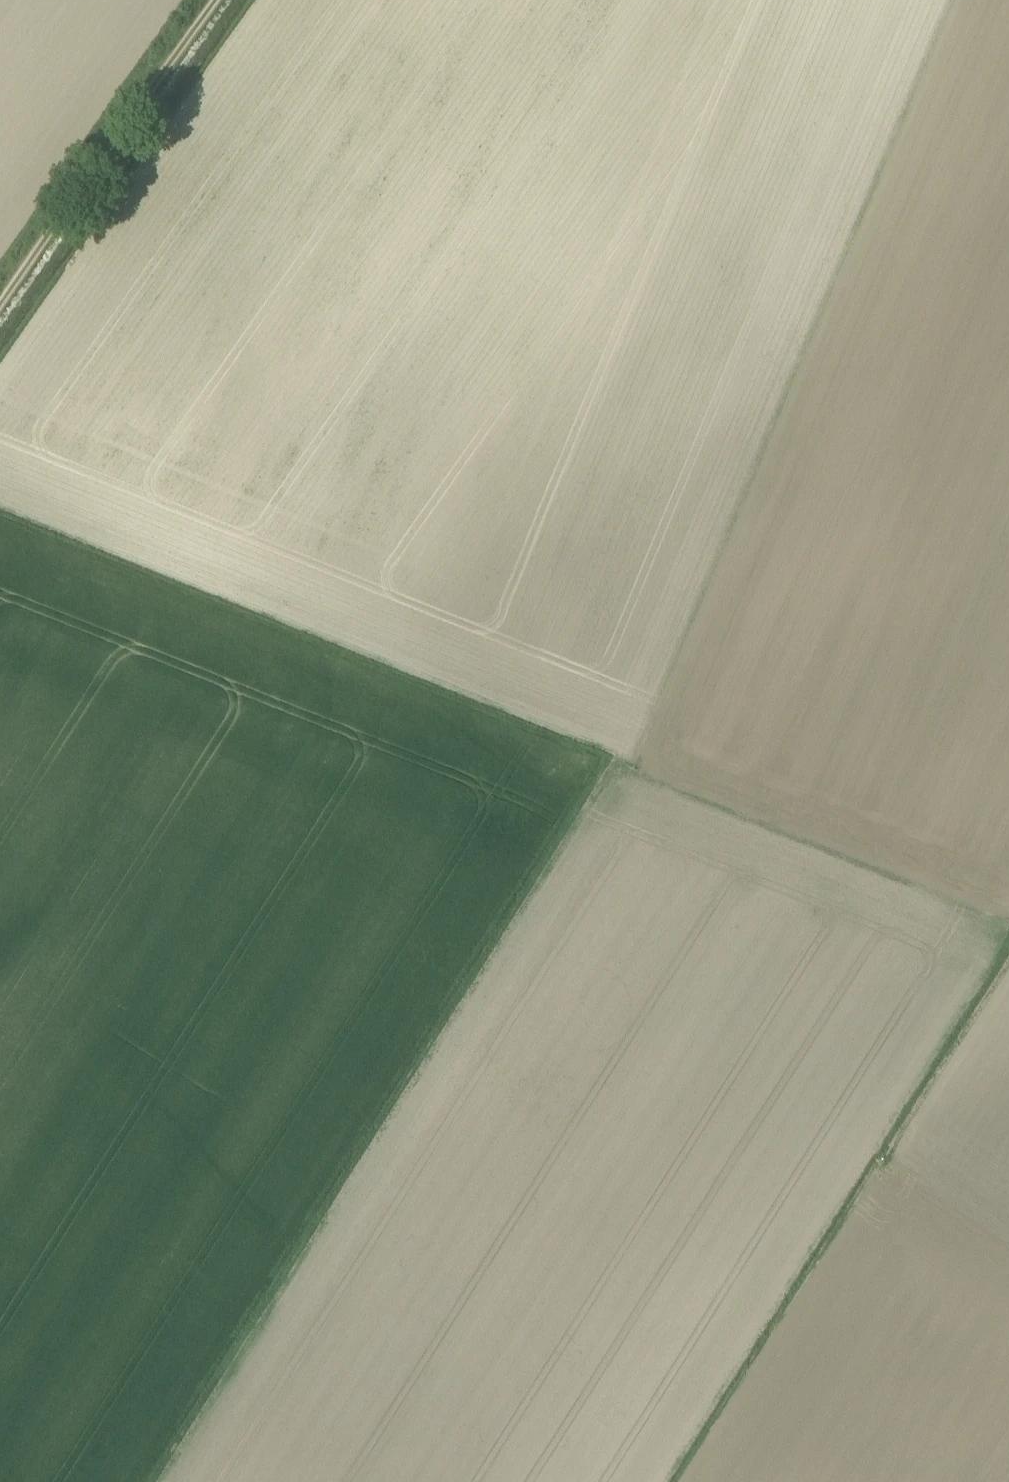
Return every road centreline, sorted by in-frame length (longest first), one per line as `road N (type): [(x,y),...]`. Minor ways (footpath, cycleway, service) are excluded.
road 1 (track): [(213,0),(0,300)]

